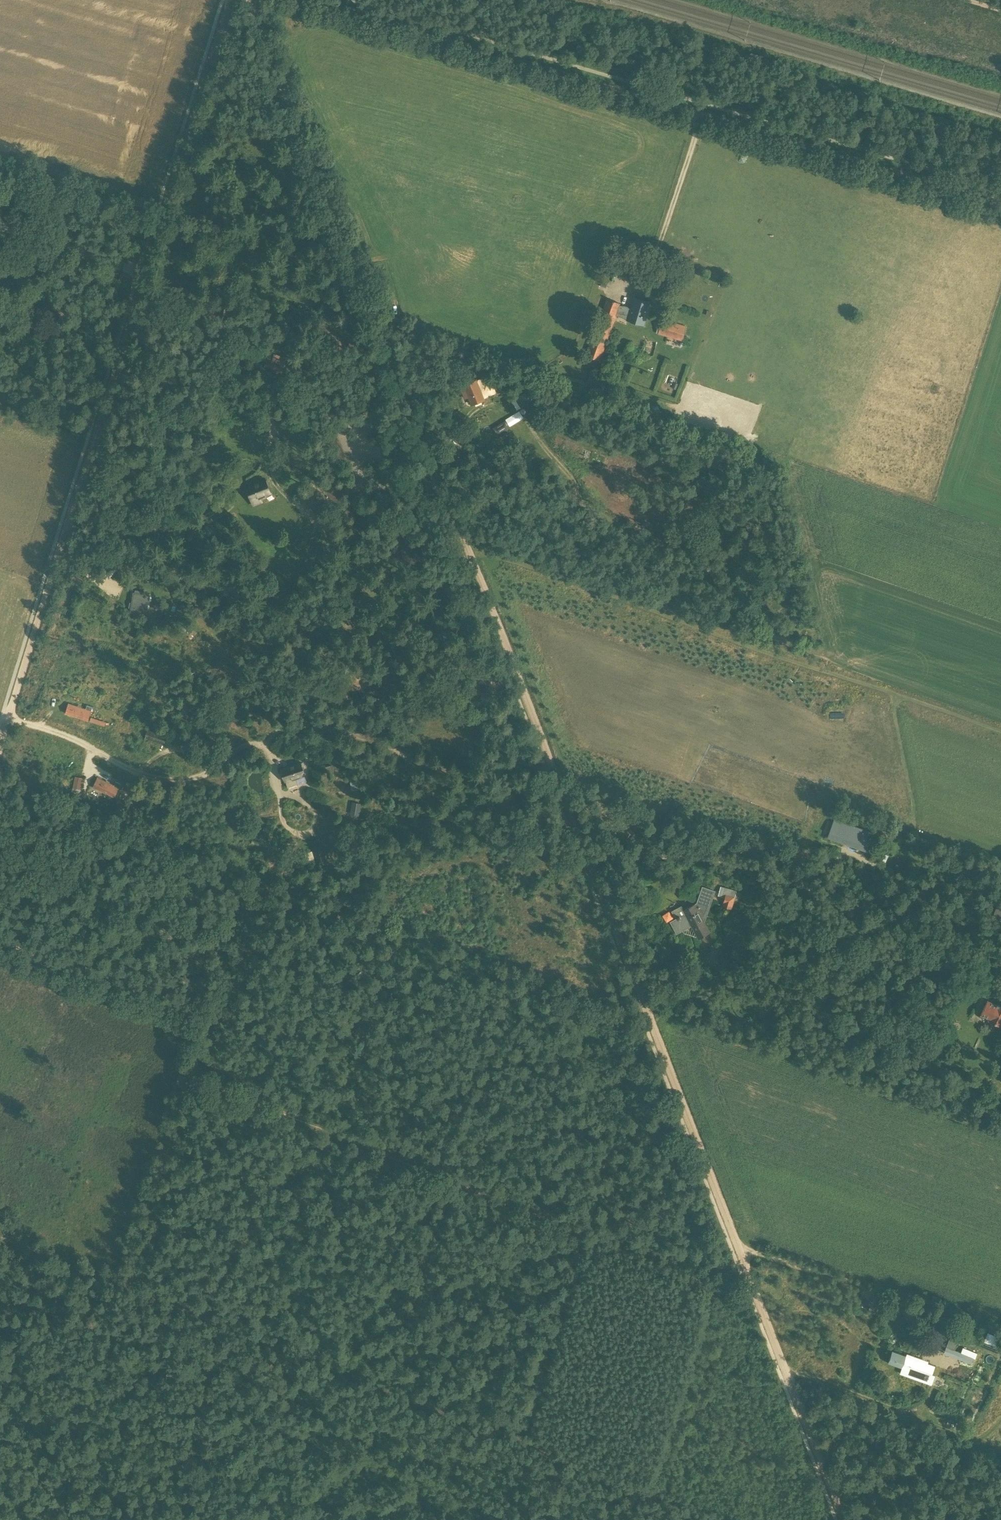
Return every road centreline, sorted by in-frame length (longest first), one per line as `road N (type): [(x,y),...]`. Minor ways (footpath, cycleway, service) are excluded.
road 1 (track): [(252,0),(758,1301)]
road 2 (track): [(0,943),(199,1017),(199,1072),(223,1091),(744,1302),(758,1301)]
road 3 (track): [(231,0),(0,748)]
road 4 (track): [(1000,202),(312,0)]
road 5 (track): [(469,555),(490,552),(1000,732)]
road 6 (track): [(506,646),(388,637),(295,614),(262,588),(235,506)]
road 7 (track): [(827,654),(757,630),(699,560),(578,501)]
road 8 (track): [(758,1301),(845,1519)]
road 9 (track): [(893,695),(910,819)]

